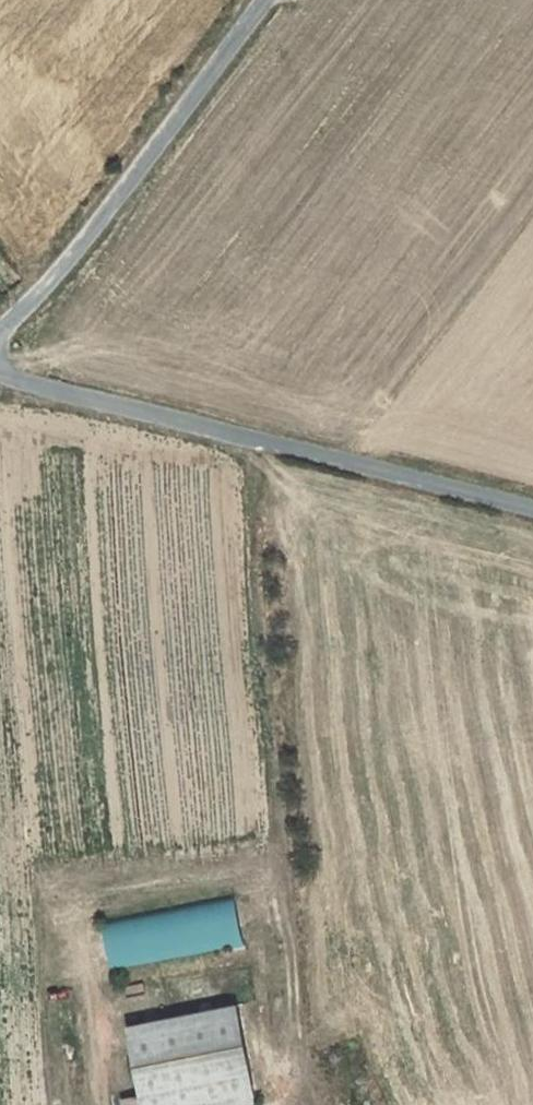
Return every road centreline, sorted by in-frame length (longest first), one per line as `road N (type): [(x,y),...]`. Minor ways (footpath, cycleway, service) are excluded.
road 1 (unclassified): [(532,515),(382,483),(0,375)]
road 2 (unclassified): [(0,336),(117,202),(265,0)]

